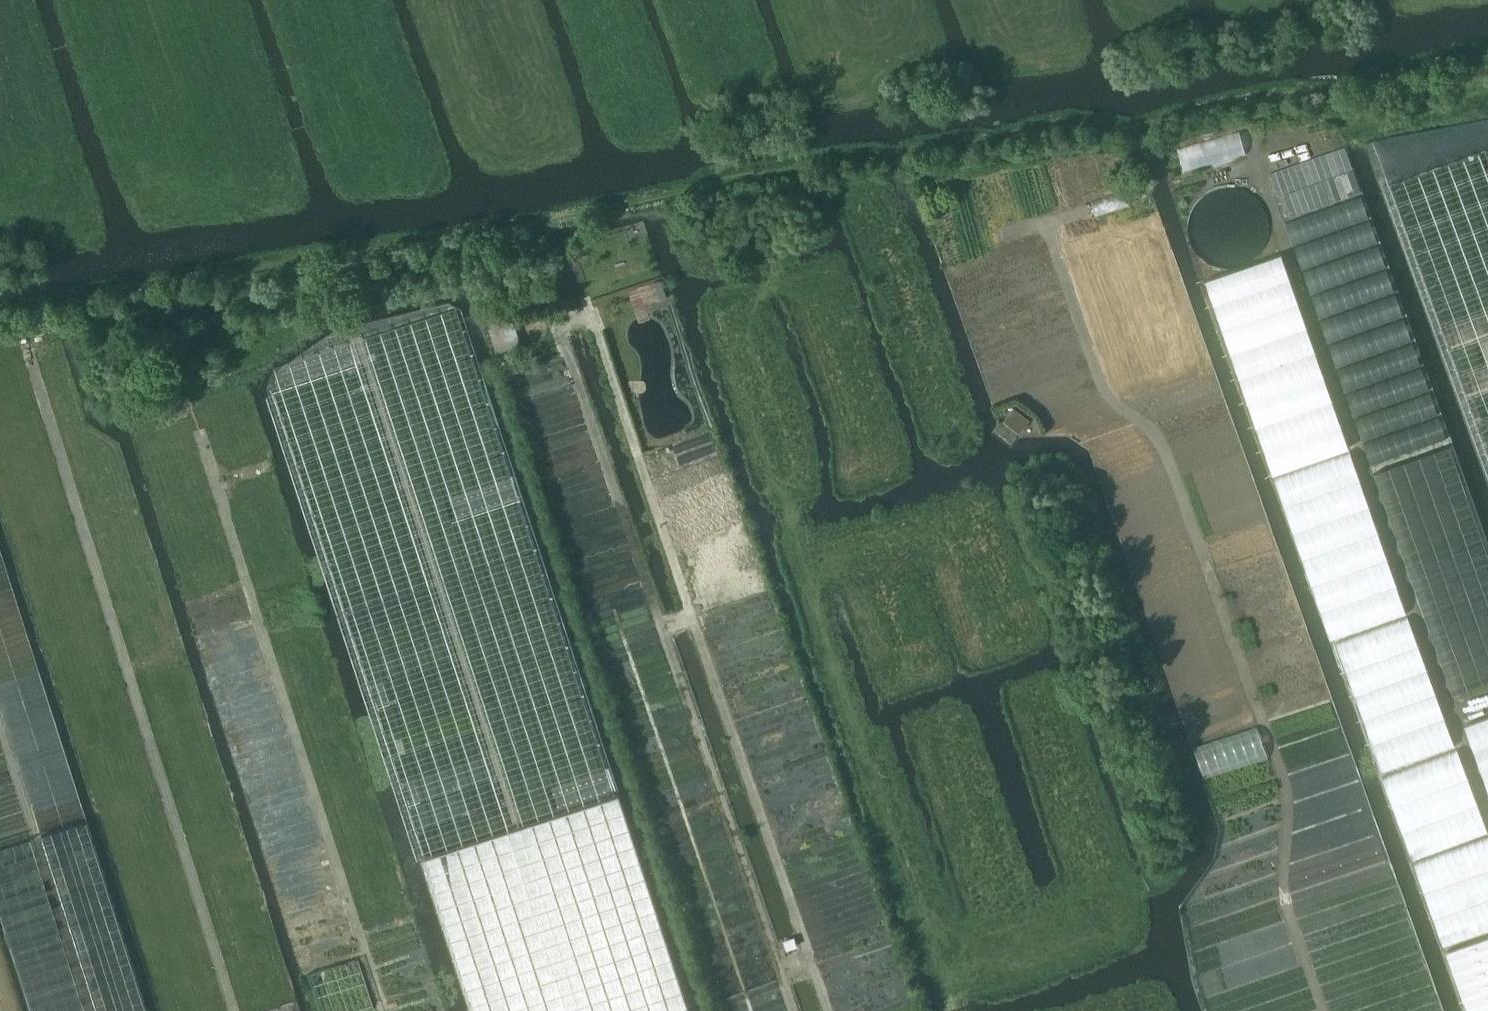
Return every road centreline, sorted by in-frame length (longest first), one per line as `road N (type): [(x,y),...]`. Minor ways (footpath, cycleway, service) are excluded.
road 1 (track): [(245,1010),(62,420)]

